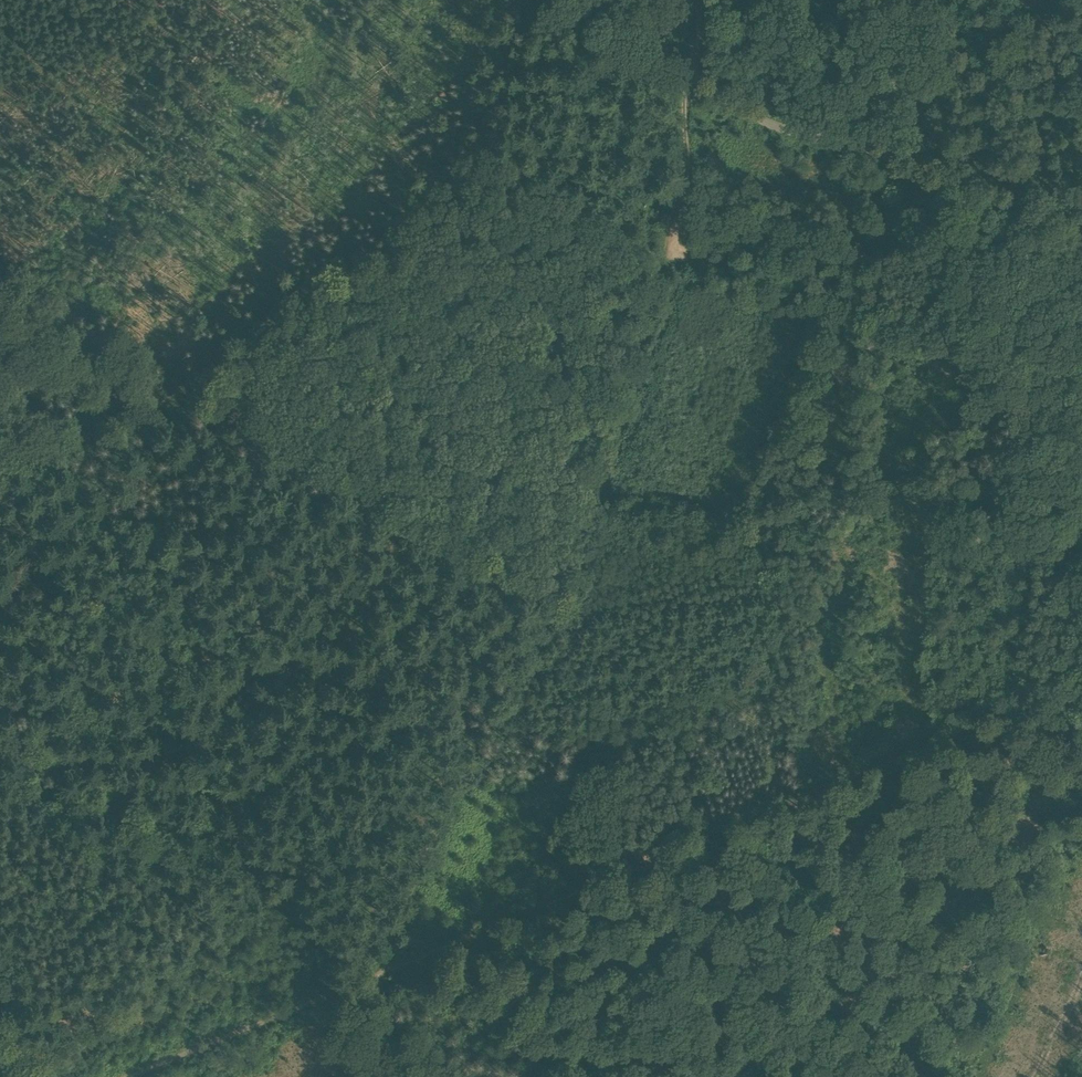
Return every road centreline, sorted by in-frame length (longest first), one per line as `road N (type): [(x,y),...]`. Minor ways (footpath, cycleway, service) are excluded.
road 1 (track): [(1081,683),(375,978)]
road 2 (track): [(668,249),(644,332),(386,951)]
road 3 (residential): [(1081,239),(985,178),(754,117),(587,0)]
road 4 (track): [(190,387),(533,602)]
road 5 (track): [(375,978),(129,1076)]
road 6 (track): [(698,0),(668,249)]

